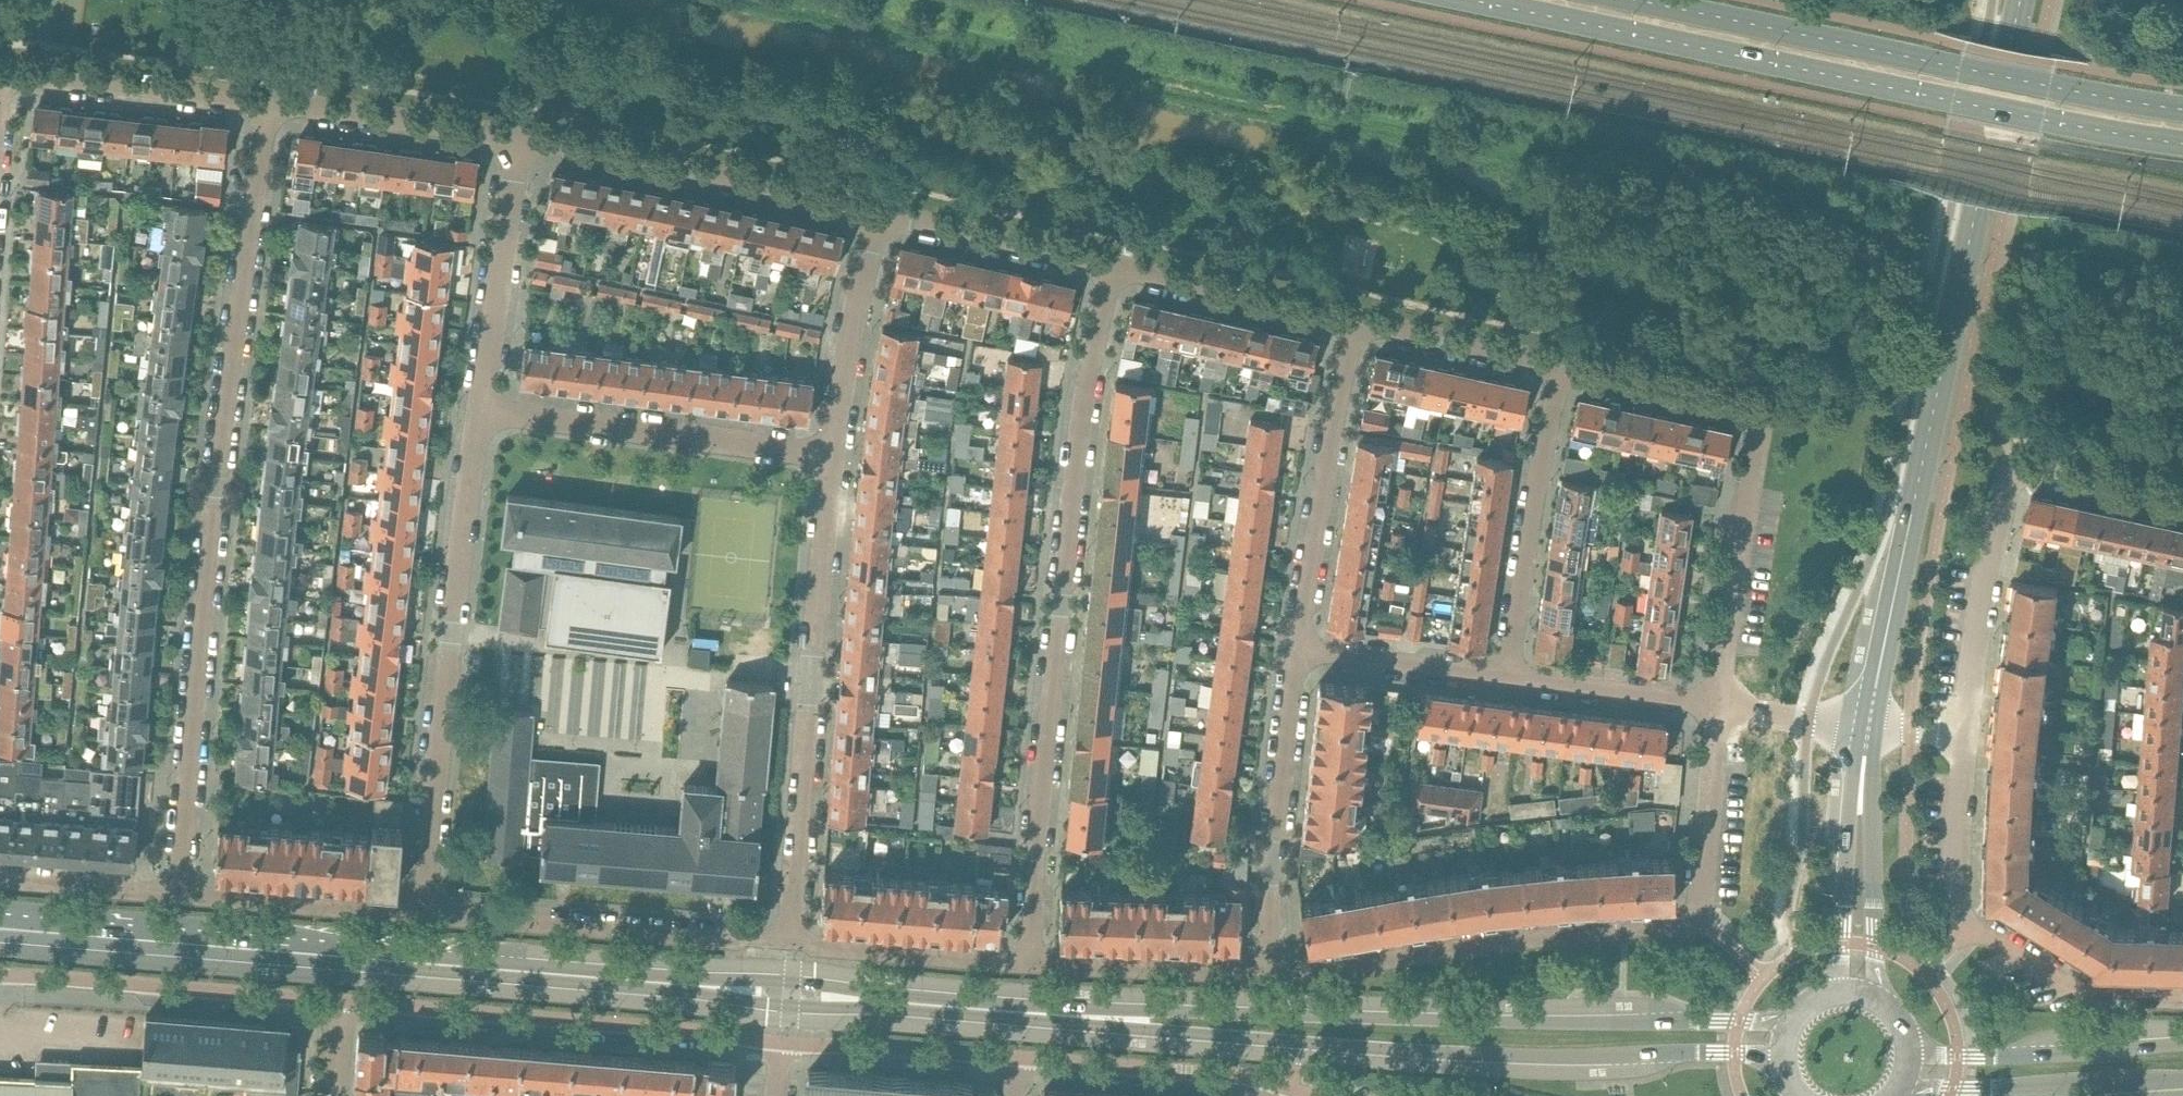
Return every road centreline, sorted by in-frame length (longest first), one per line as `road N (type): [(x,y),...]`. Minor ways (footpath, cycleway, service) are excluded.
road 1 (residential): [(271,100),(218,488),(182,893)]
road 2 (tertiary): [(1869,726),(2020,0)]
road 3 (secondary): [(1469,0),(2182,143)]
road 4 (tertiary): [(1798,1017),(1768,1023),(1435,1019),(1158,1009),(1084,1016)]
road 5 (residential): [(1113,269),(1090,366),(1028,964)]
road 6 (tertiary): [(0,929),(691,985)]
road 7 (secondary): [(2182,109),(1636,0)]
road 8 (residential): [(427,914),(481,411)]
road 9 (residential): [(1718,704),(1756,427),(1749,409),(1561,365)]
road 10 (residential): [(790,946),(832,458)]
road 11 (tertiary): [(1319,1044),(1634,1060),(1733,1052),(1786,1078)]
road 12 (residential): [(344,1002),(781,1043)]
road 13 (residential): [(1699,925),(1271,970)]
road 14 (residential): [(2182,1001),(2090,1000),(1959,915),(1961,738)]
road 15 (residential): [(879,214),(517,143)]
road 16 (residential): [(790,946),(427,914)]
road 17 (residential): [(832,458),(481,411)]
road 18 (residential): [(0,977),(344,1002)]
road 19 (residential): [(1354,324),(1298,648)]
road 20 (residential): [(1298,648),(1272,861),(1271,970)]
road 21 (residential): [(1561,365),(1508,677)]
road 22 (tertiary): [(1902,1095),(2182,1078)]
road 23 (residential): [(1961,738),(2002,493),(2022,468)]
road 24 (tertiary): [(1880,1004),(1873,977),(1869,726)]
road 25 (tertiary): [(1869,726),(1853,782),(1837,972),(1827,998)]
road 26 (tertiary): [(2182,1046),(2030,1056),(1909,1047)]
road 27 (residential): [(481,411),(517,143)]
road 28 (residential): [(271,100),(4,75)]
road 29 (residential): [(1019,1060),(1280,1086)]
road 30 (residential): [(517,143),(271,100)]
road 31 (residential): [(832,458),(879,214)]
road 32 (residential): [(1354,324),(1113,269)]
road 33 (residential): [(427,914),(182,893)]
road 34 (residential): [(1271,970),(1028,964)]
road 35 (residential): [(1113,269),(879,214)]
road 36 (residential): [(1028,964),(790,946)]
road 37 (residential): [(781,1043),(1019,1060)]
road 38 (tertiary): [(1084,1016),(1159,1032),(1319,1044)]
road 39 (residential): [(1699,925),(1718,704)]
road 40 (tertiary): [(691,985),(784,1010),(908,1003)]
road 41 (tertiary): [(908,1003),(787,977),(691,985)]
road 42 (residential): [(1298,648),(1508,677)]
road 43 (residential): [(1508,677),(1718,704)]
road 44 (residential): [(1561,365),(1354,324)]
road 45 (residential): [(182,893),(0,877)]
road 46 (tertiary): [(1084,1016),(908,1003)]
road 47 (residential): [(2182,502),(2022,468)]
road 48 (residential): [(1869,726),(1718,704)]

